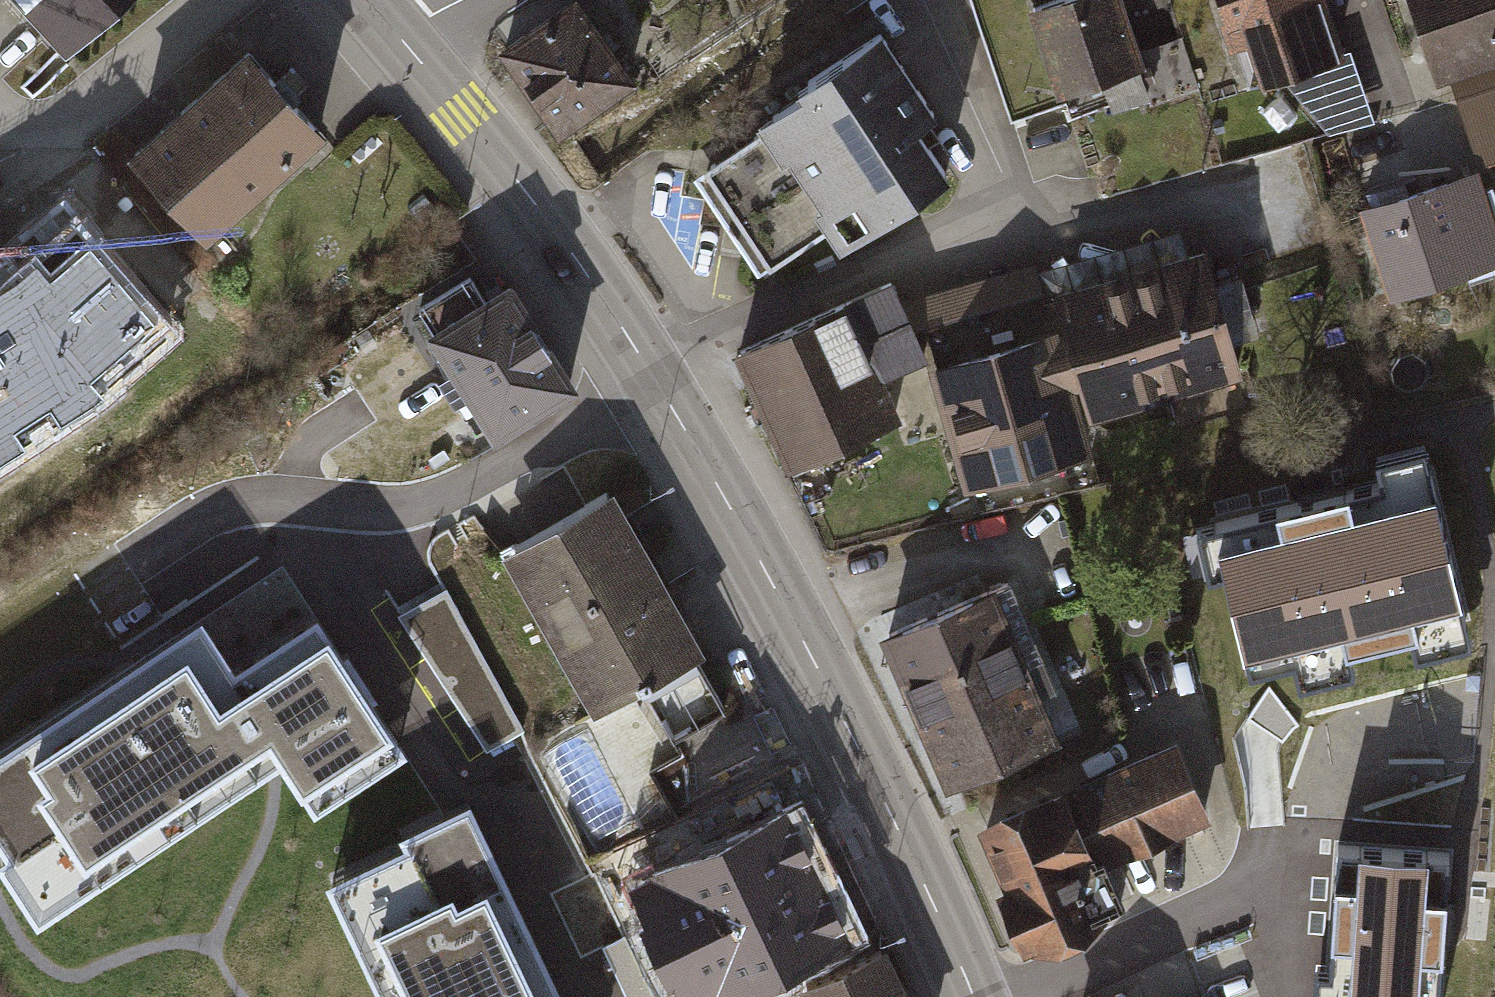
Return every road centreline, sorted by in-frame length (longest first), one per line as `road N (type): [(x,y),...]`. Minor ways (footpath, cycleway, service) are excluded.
road 1 (residential): [(0,649),(232,503),(397,510),(468,490),(662,400)]
road 2 (primary): [(973,996),(792,620),(662,400)]
road 3 (primary): [(662,400),(593,288),(395,38)]

